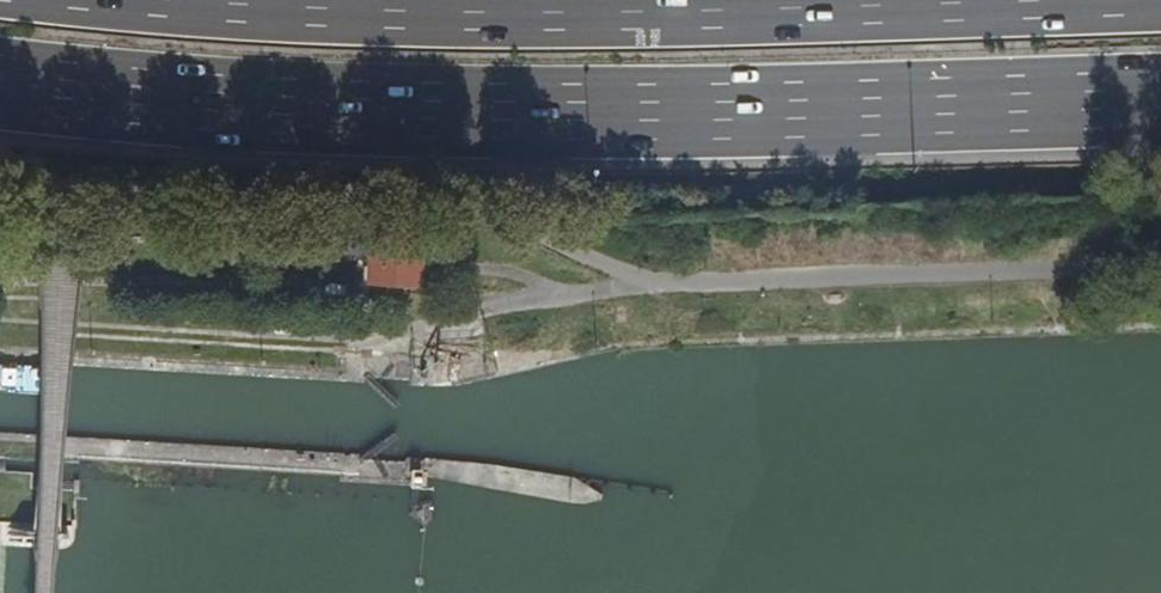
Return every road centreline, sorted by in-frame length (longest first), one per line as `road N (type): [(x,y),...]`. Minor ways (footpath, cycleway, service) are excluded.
road 1 (motorway): [(0,86),(207,105),(517,115),(1160,98)]
road 2 (motorway): [(667,3),(299,0)]

